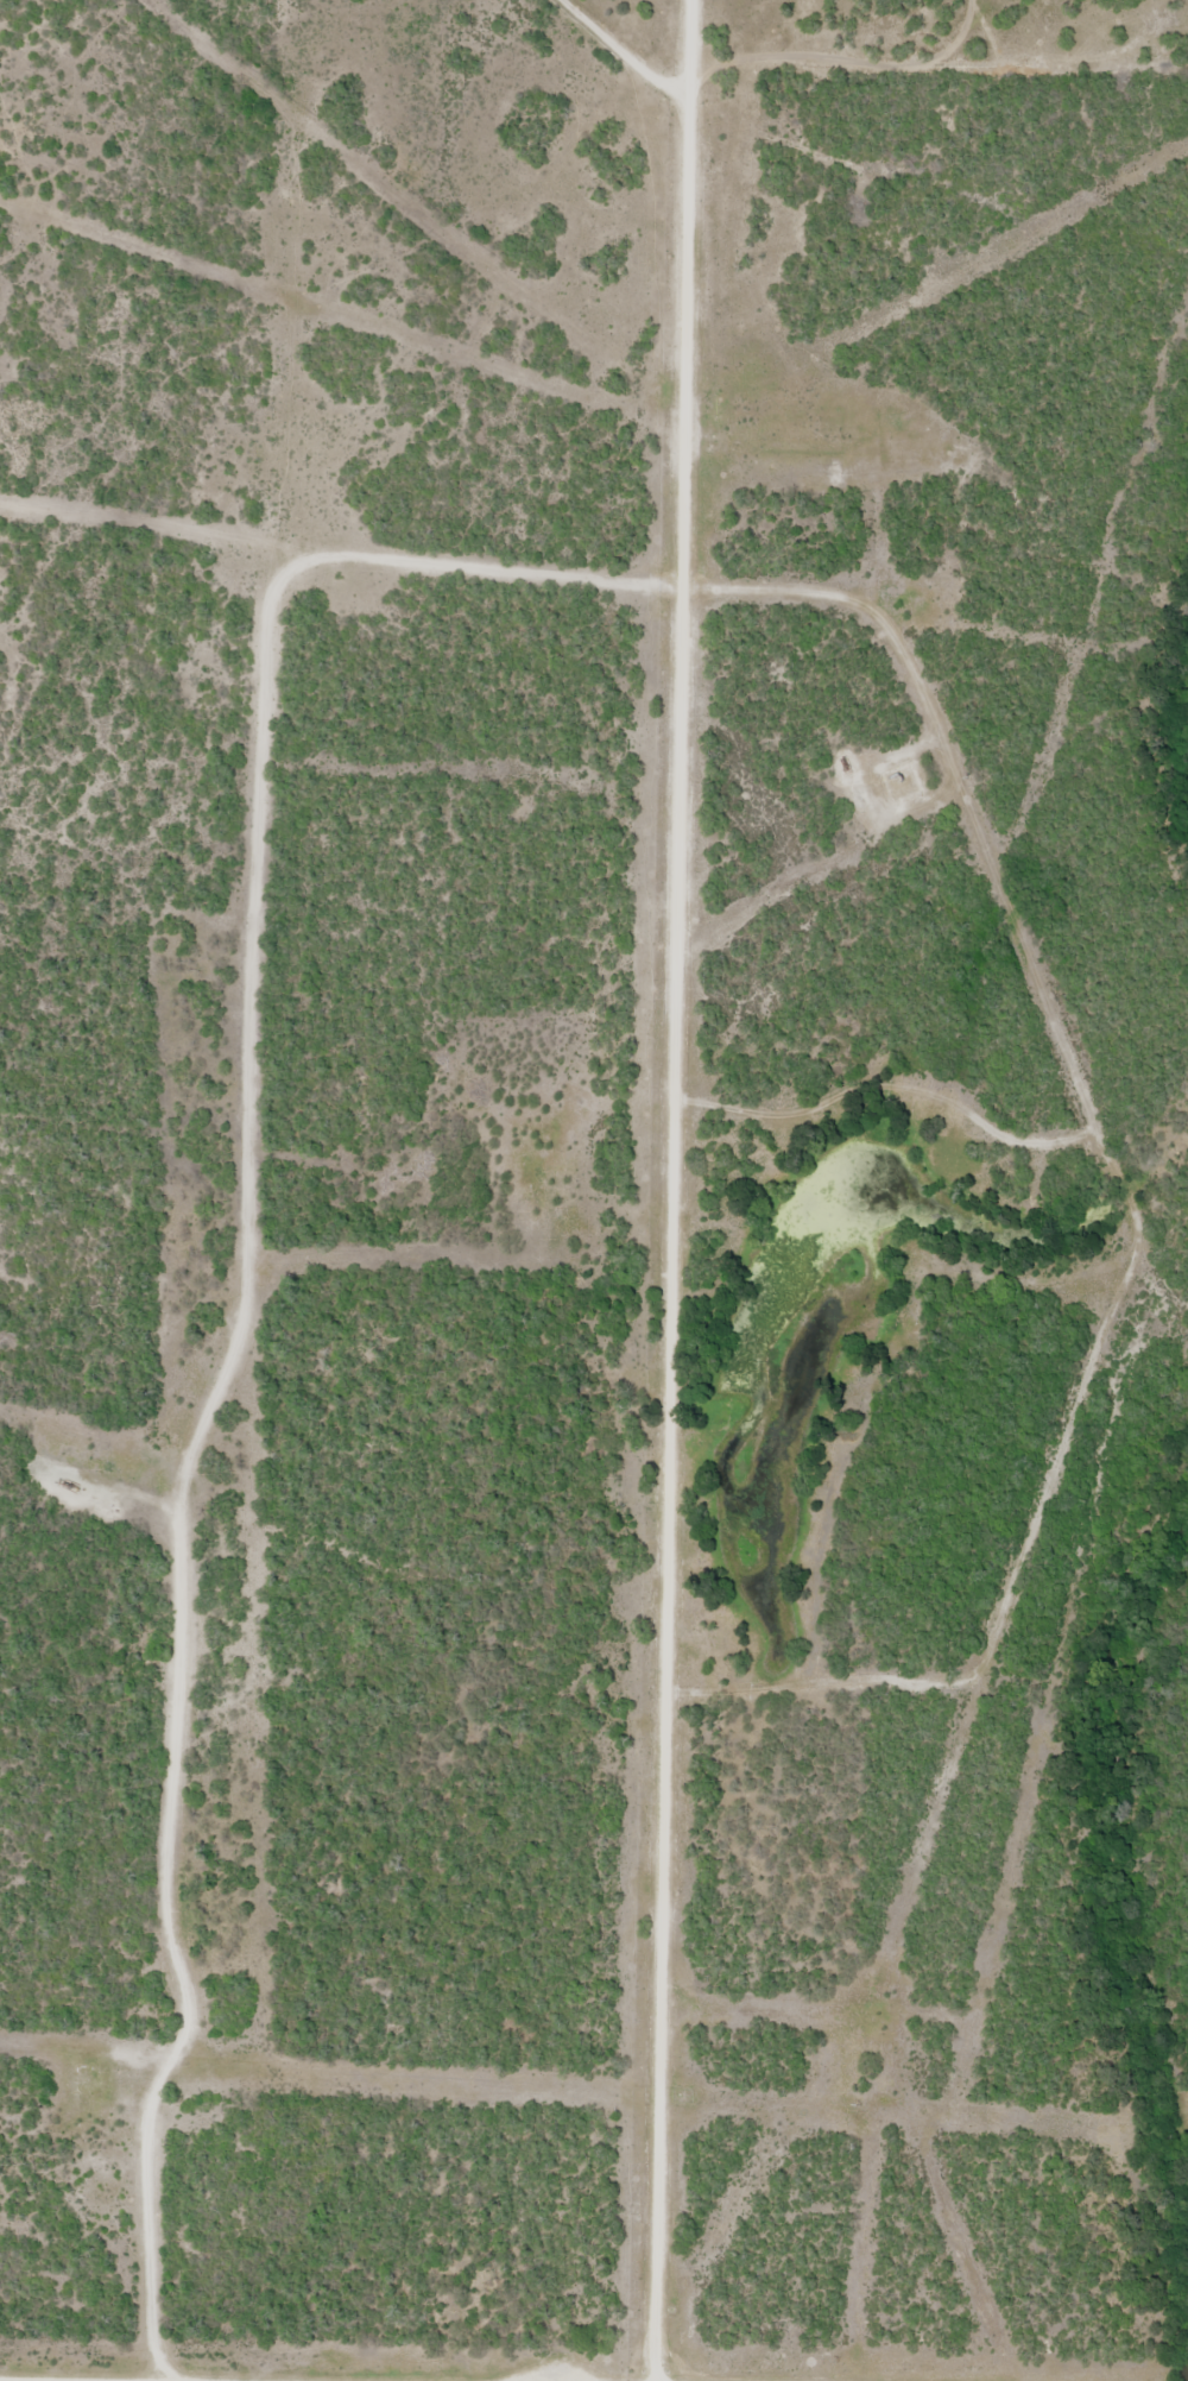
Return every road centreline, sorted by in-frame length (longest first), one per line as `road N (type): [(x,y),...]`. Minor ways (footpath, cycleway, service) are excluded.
road 1 (residential): [(180,2380),(0,2378)]
road 2 (track): [(688,115),(554,0)]

